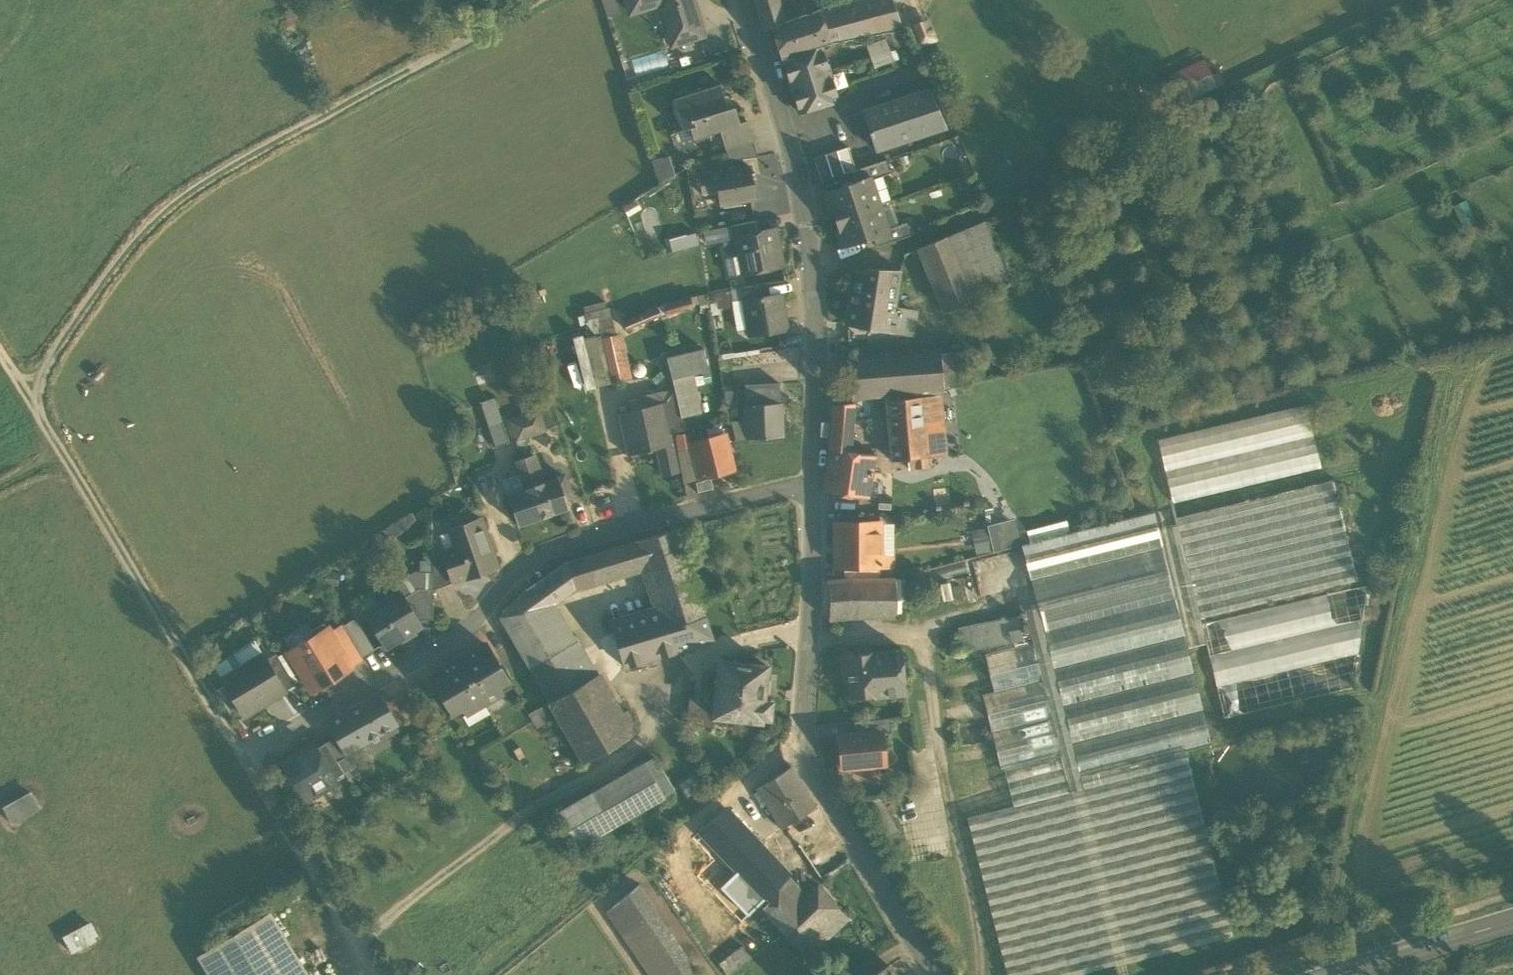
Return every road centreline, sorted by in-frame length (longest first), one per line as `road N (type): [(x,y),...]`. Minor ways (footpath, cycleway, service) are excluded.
road 1 (track): [(0,353),(381,974)]
road 2 (track): [(810,272),(919,239),(1422,0)]
road 3 (residential): [(811,483),(596,535),(524,561),(474,624),(245,754)]
road 4 (residential): [(811,483),(805,719),(819,779),(932,974)]
road 5 (residential): [(743,0),(797,175),(816,369),(811,483)]
road 6 (track): [(307,125),(151,214),(26,396)]
road 7 (secondary): [(1512,927),(1351,974)]

